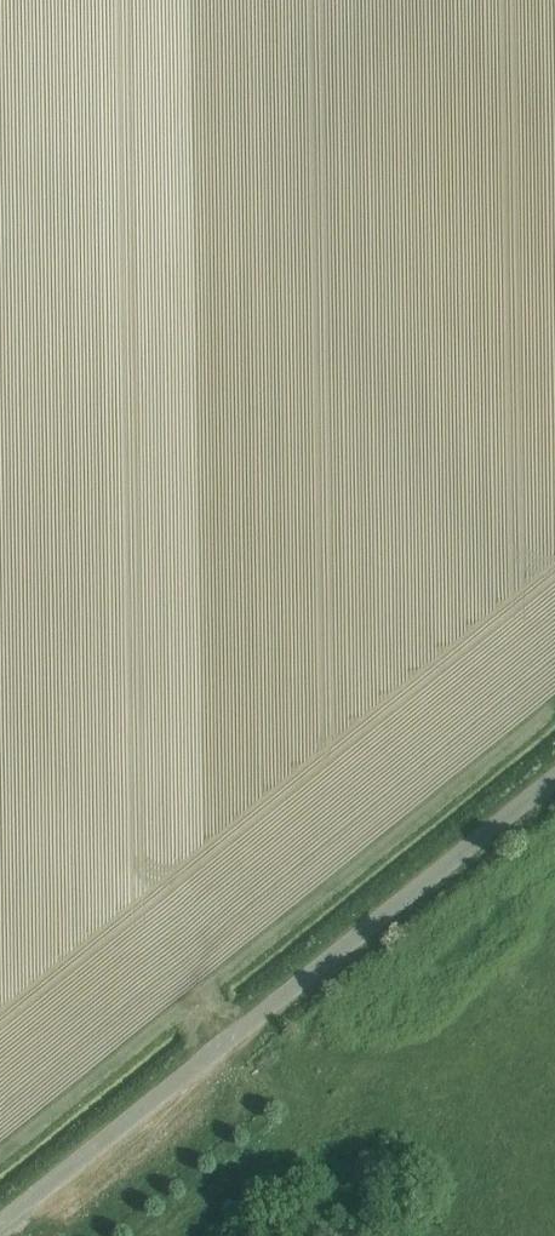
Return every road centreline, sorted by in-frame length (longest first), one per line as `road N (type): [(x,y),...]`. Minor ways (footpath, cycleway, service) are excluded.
road 1 (unclassified): [(0,1226),(554,782)]

